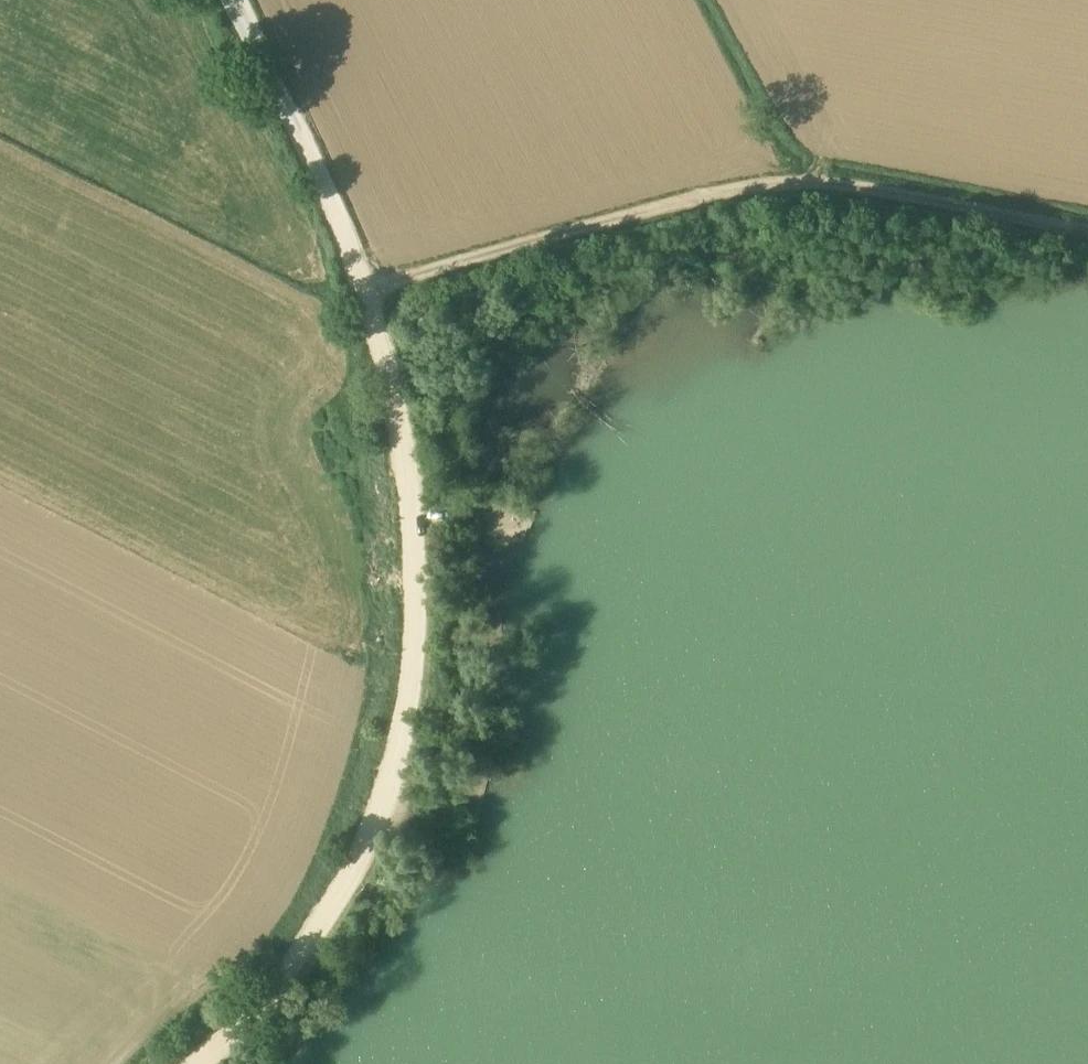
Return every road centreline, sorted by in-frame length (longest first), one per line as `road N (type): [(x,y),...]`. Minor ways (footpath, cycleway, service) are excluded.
road 1 (track): [(1087,231),(866,186),(754,182),(366,293)]

